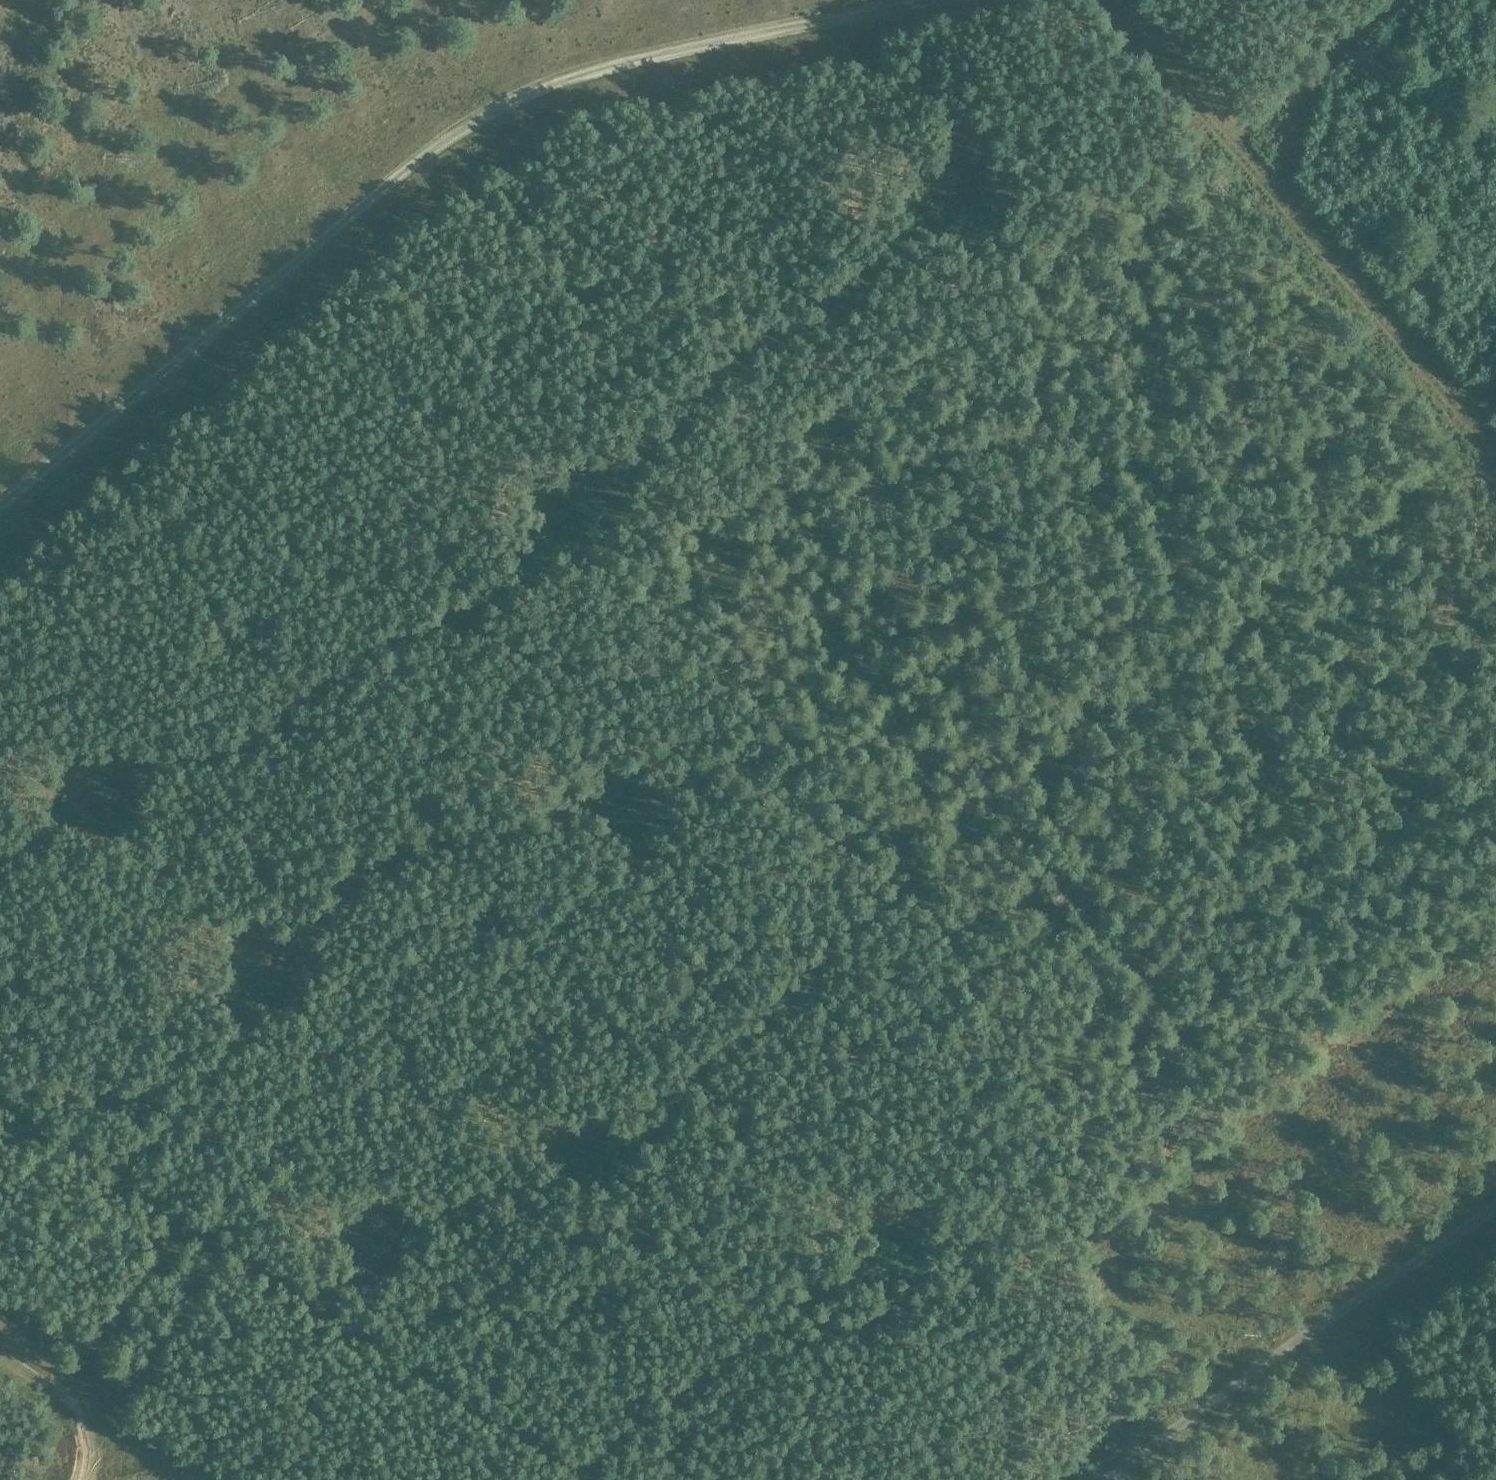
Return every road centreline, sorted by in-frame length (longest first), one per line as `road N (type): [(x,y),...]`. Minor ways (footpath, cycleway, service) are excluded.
road 1 (unclassified): [(1129,1479),(1495,1200)]

